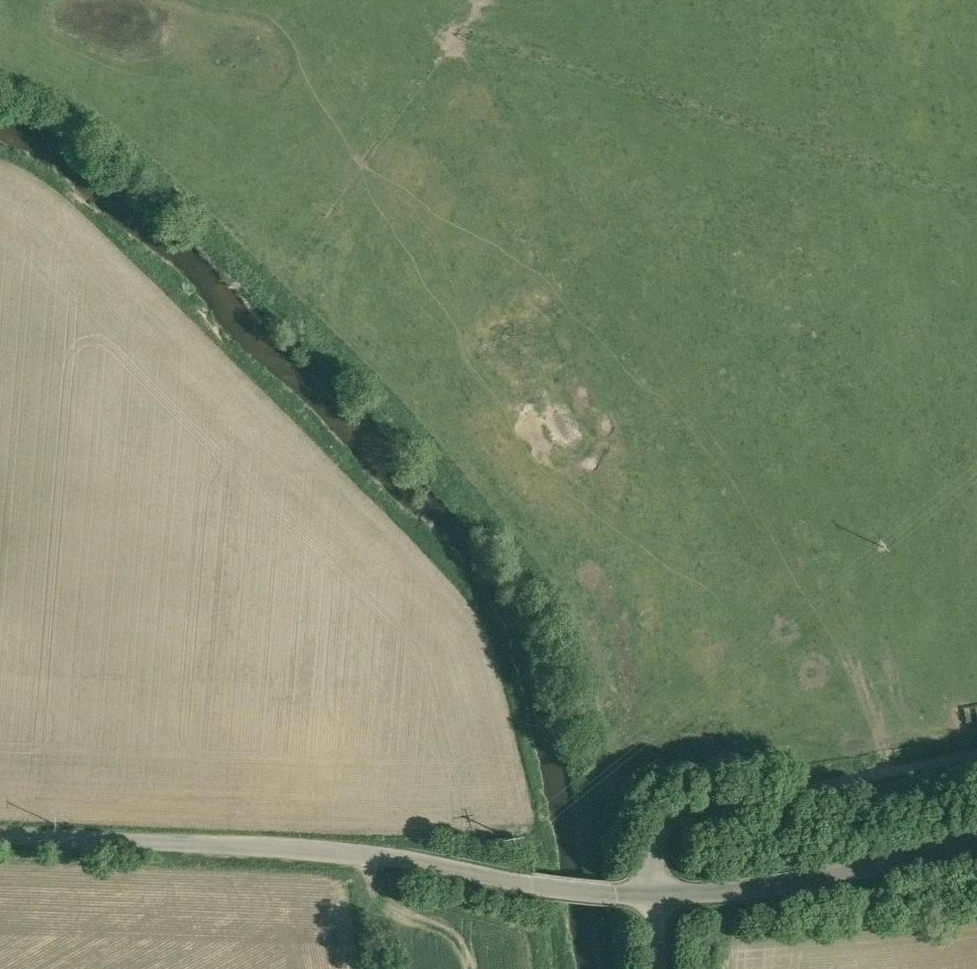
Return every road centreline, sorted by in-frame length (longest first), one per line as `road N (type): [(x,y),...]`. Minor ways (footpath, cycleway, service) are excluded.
road 1 (unclassified): [(0,828),(655,899),(805,884),(976,837)]

